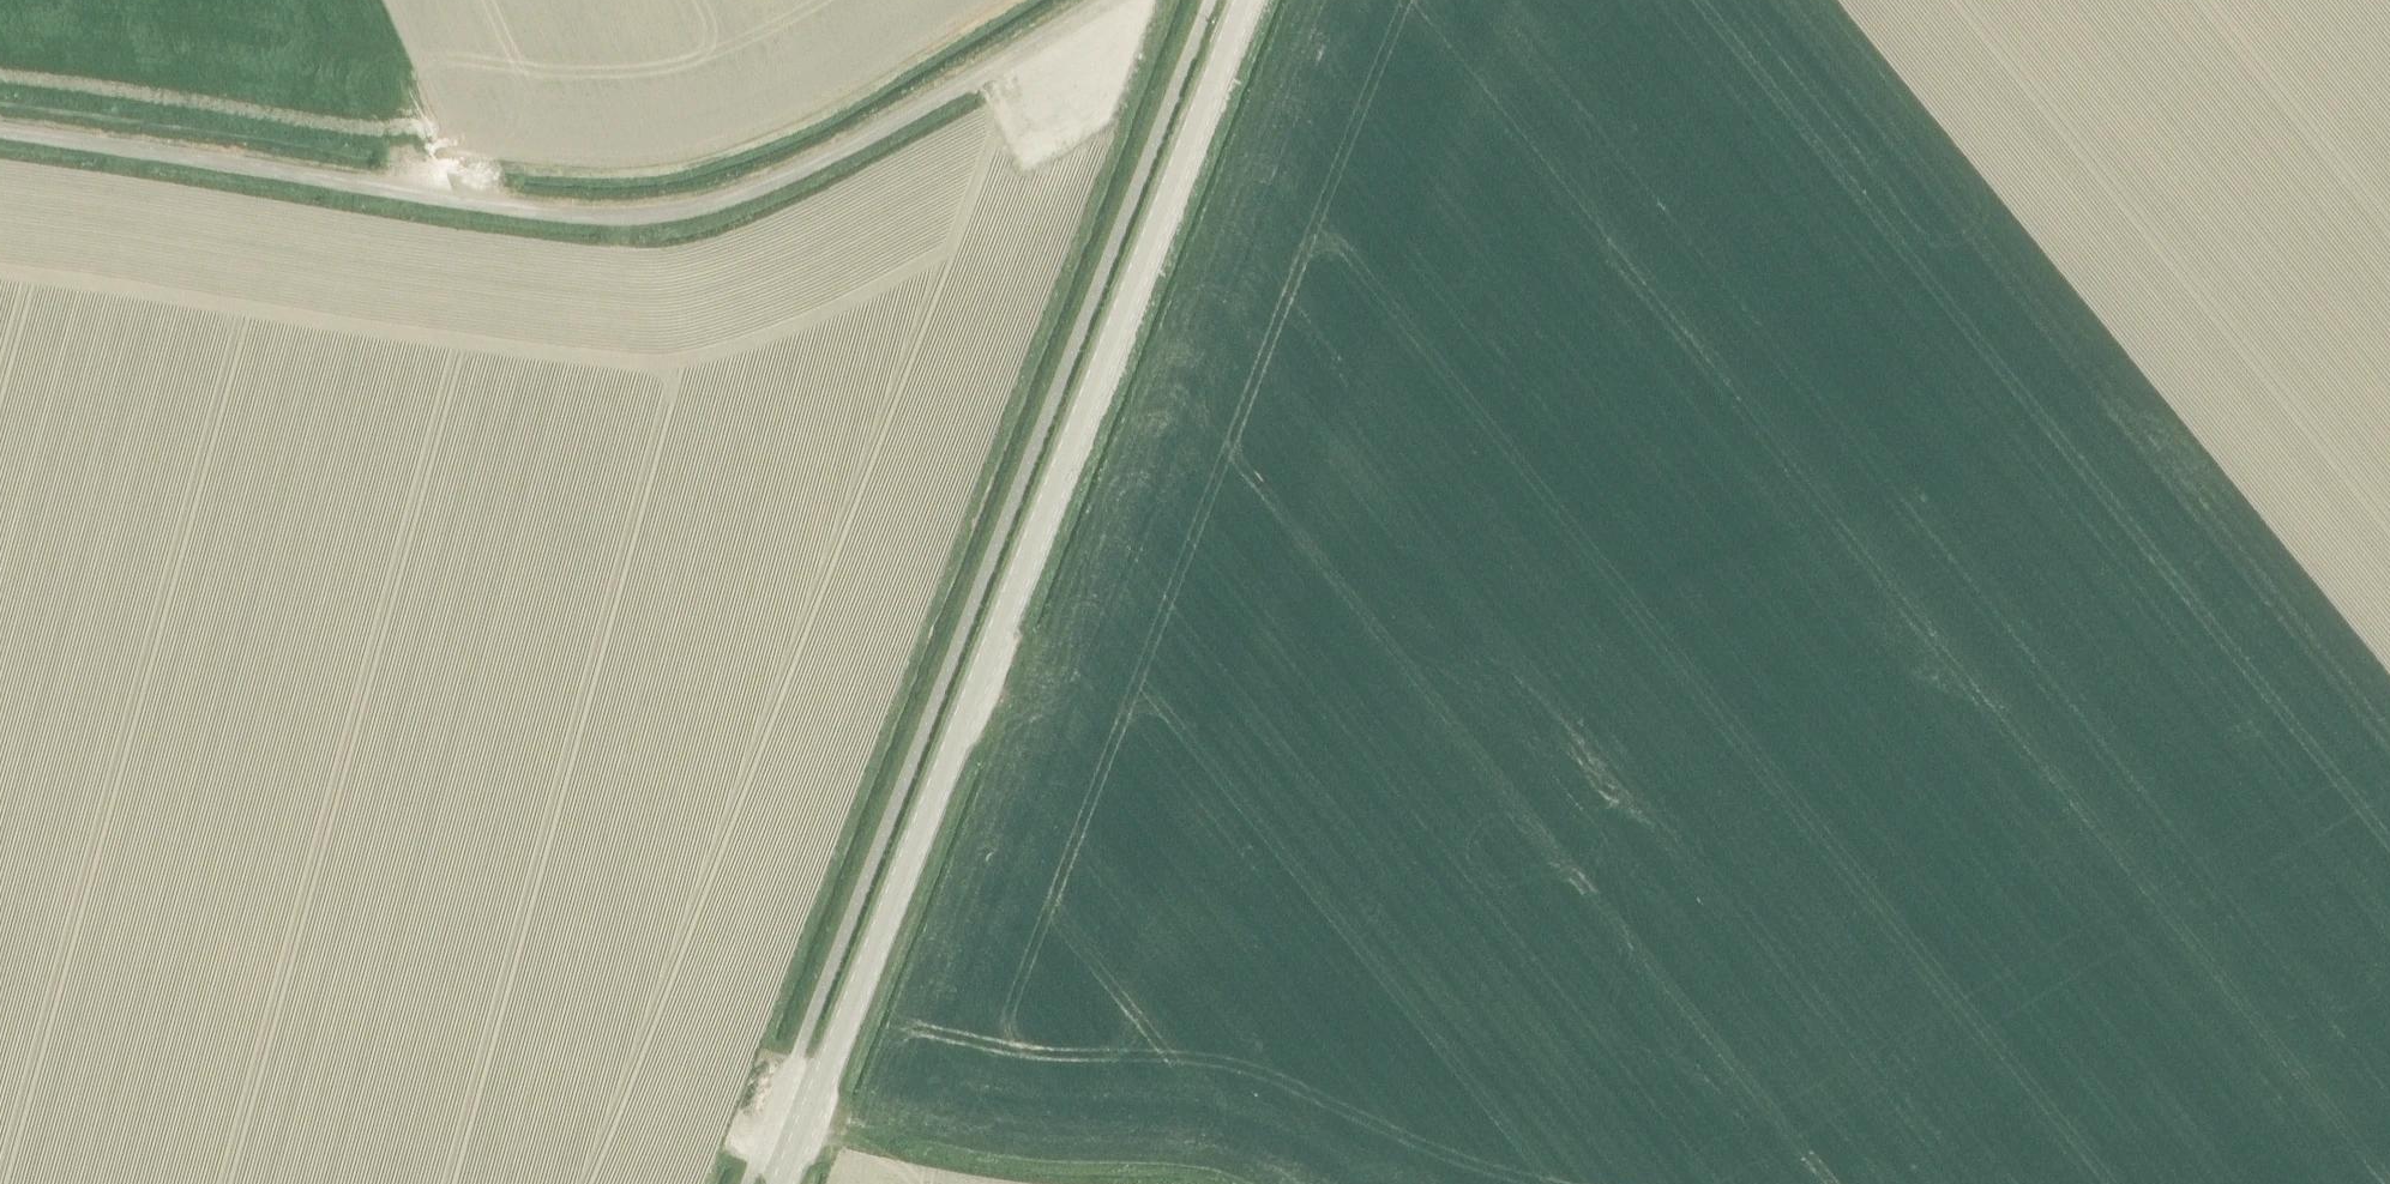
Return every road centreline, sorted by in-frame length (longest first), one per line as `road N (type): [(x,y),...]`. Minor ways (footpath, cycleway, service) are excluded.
road 1 (tertiary): [(781,1183),(1245,0)]
road 2 (unclassified): [(1110,0),(809,167),(744,195),(639,216),(544,213),(0,132)]

